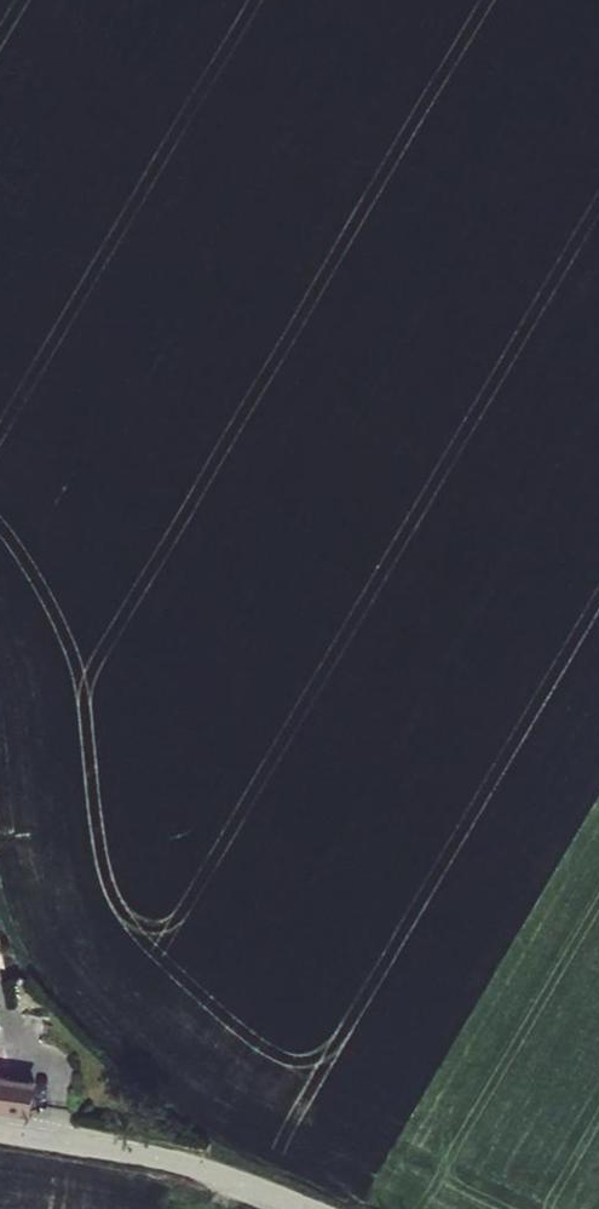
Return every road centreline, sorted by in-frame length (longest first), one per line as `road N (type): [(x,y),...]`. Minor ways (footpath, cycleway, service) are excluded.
road 1 (unclassified): [(0,1134),(171,1162),(307,1208)]

